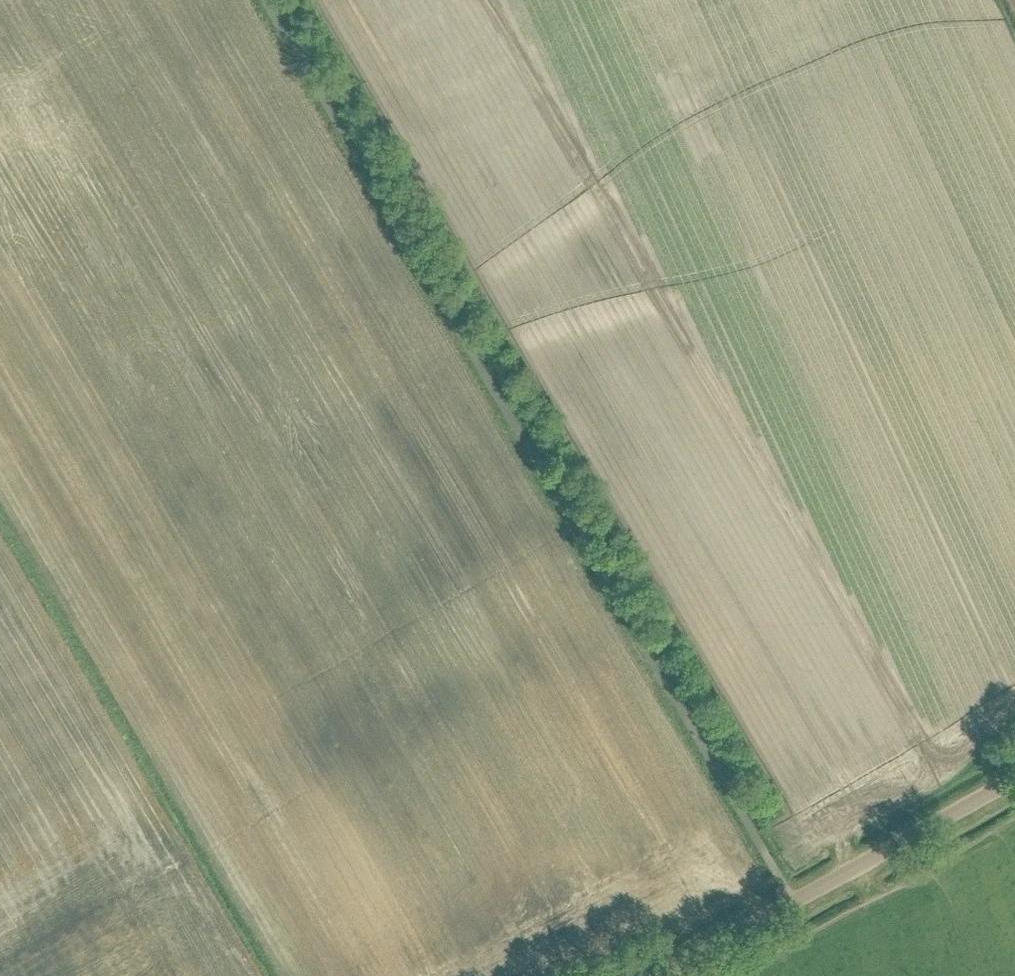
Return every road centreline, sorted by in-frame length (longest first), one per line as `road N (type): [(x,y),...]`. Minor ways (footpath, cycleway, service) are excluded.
road 1 (unclassified): [(656,975),(1014,779)]

